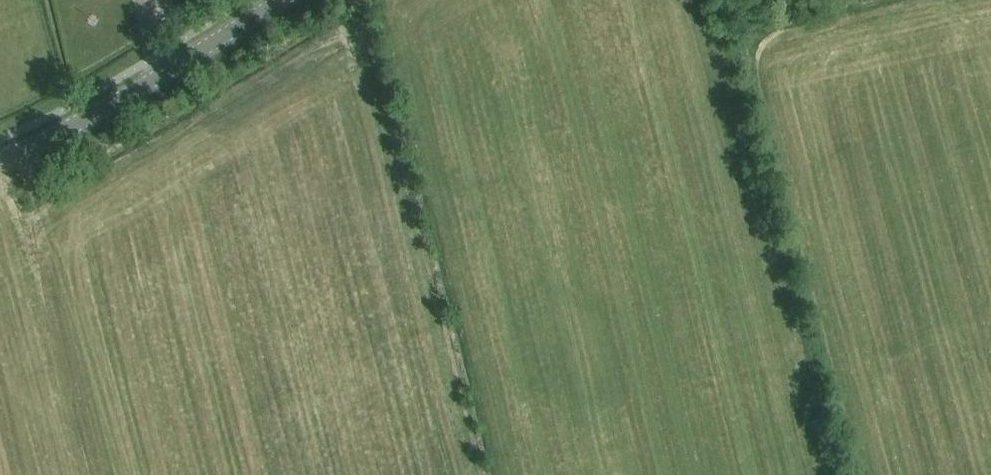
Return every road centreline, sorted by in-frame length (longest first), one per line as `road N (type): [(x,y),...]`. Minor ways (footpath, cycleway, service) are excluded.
road 1 (tertiary): [(0,164),(135,106),(302,0)]

